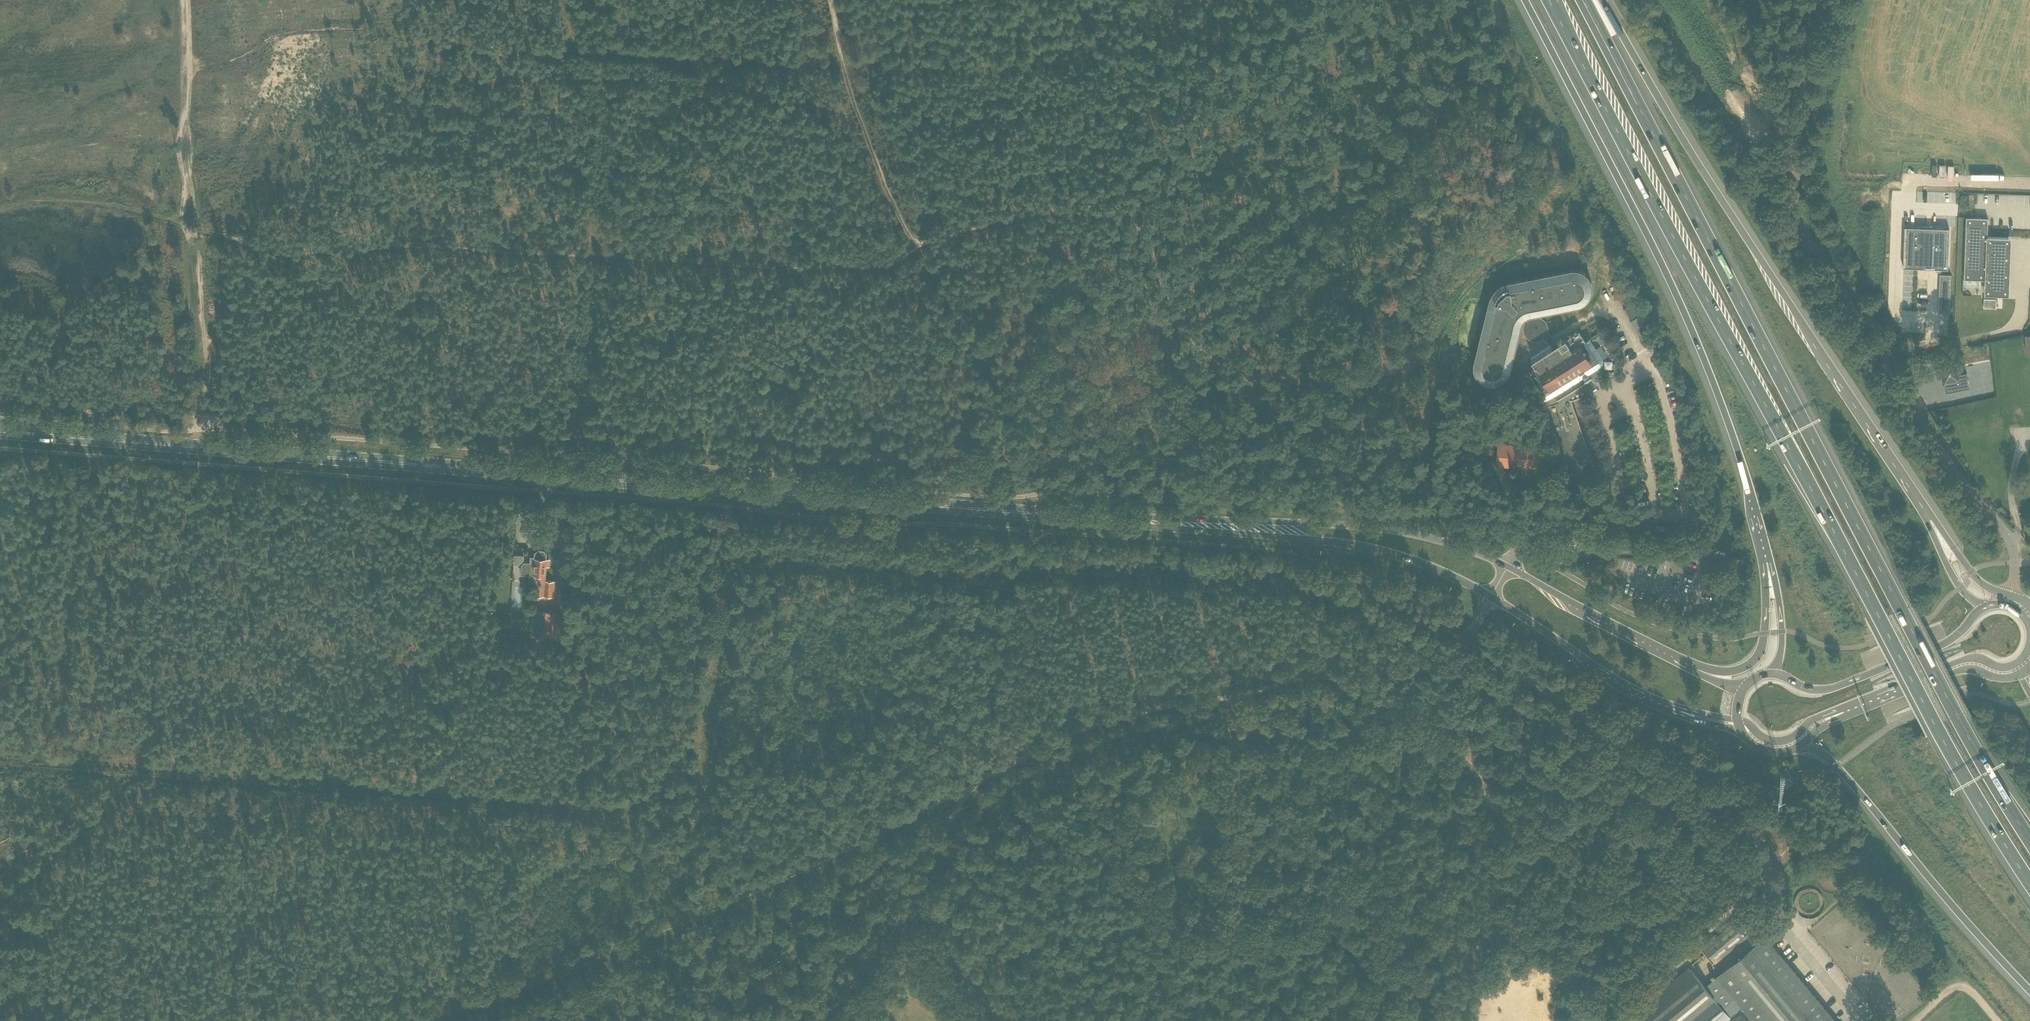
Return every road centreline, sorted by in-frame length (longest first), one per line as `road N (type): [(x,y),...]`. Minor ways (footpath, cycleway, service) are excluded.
road 1 (primary): [(1185,523),(0,432)]
road 2 (motorway): [(1550,0),(1935,725),(2029,883)]
road 3 (motorway): [(2029,842),(1582,0)]
road 4 (track): [(437,1020),(614,956),(806,870),(1104,719),(1225,697)]
road 5 (track): [(917,252),(891,268),(403,249),(287,256),(190,225)]
road 6 (residential): [(2015,563),(1999,524),(1799,217),(1797,59),(1810,0)]
road 7 (motorway): [(1933,519),(1700,167),(1600,0)]
road 8 (motorway): [(1524,0),(1682,307),(1770,562)]
road 9 (track): [(1716,547),(1725,488),(1699,412),(1501,0)]
road 10 (track): [(841,61),(723,63),(461,44),(385,26)]
road 11 (motorway): [(1799,747),(1837,766),(2029,989)]
road 12 (primary): [(1508,567),(1391,530),(1185,523)]
road 13 (track): [(1225,697),(1335,681),(1447,721),(1480,721),(1519,675)]
road 14 (primary): [(1185,523),(1366,547),(1491,597)]
road 15 (unclassified): [(1465,643),(1610,729),(1672,745),(1716,804)]
road 16 (track): [(962,793),(885,914),(795,1020)]
road 17 (track): [(1156,257),(1128,211),(997,223),(917,252)]
road 18 (track): [(1767,876),(1713,867),(1655,895),(1614,930),(1597,957),(1591,1020)]
road 19 (track): [(1092,65),(841,61)]
road 20 (track): [(1602,752),(1567,827),(1468,956)]
road 21 (track): [(190,225),(202,391),(196,464)]
road 22 (primary): [(1984,606),(1947,643),(1828,689),(1772,674)]
road 23 (track): [(190,225),(183,0)]
road 24 (primary): [(1706,669),(1508,567)]
road 25 (primary): [(1491,597),(1626,684),(1678,707)]
road 26 (track): [(917,252),(841,61)]
road 27 (track): [(190,225),(72,201),(0,208)]
road 28 (track): [(902,886),(1004,1020)]
road 29 (motorway): [(1770,562),(1755,659),(1728,672),(1706,669)]
road 30 (track): [(1245,931),(1252,844),(1239,788)]
road 31 (track): [(1365,970),(1351,950),(1324,941),(1245,931)]
road 32 (track): [(1218,70),(1201,60),(1092,65)]
road 33 (track): [(1165,1020),(1191,1010),(1229,975),(1245,931)]
road 34 (primary): [(1737,720),(1781,741),(1843,712)]

